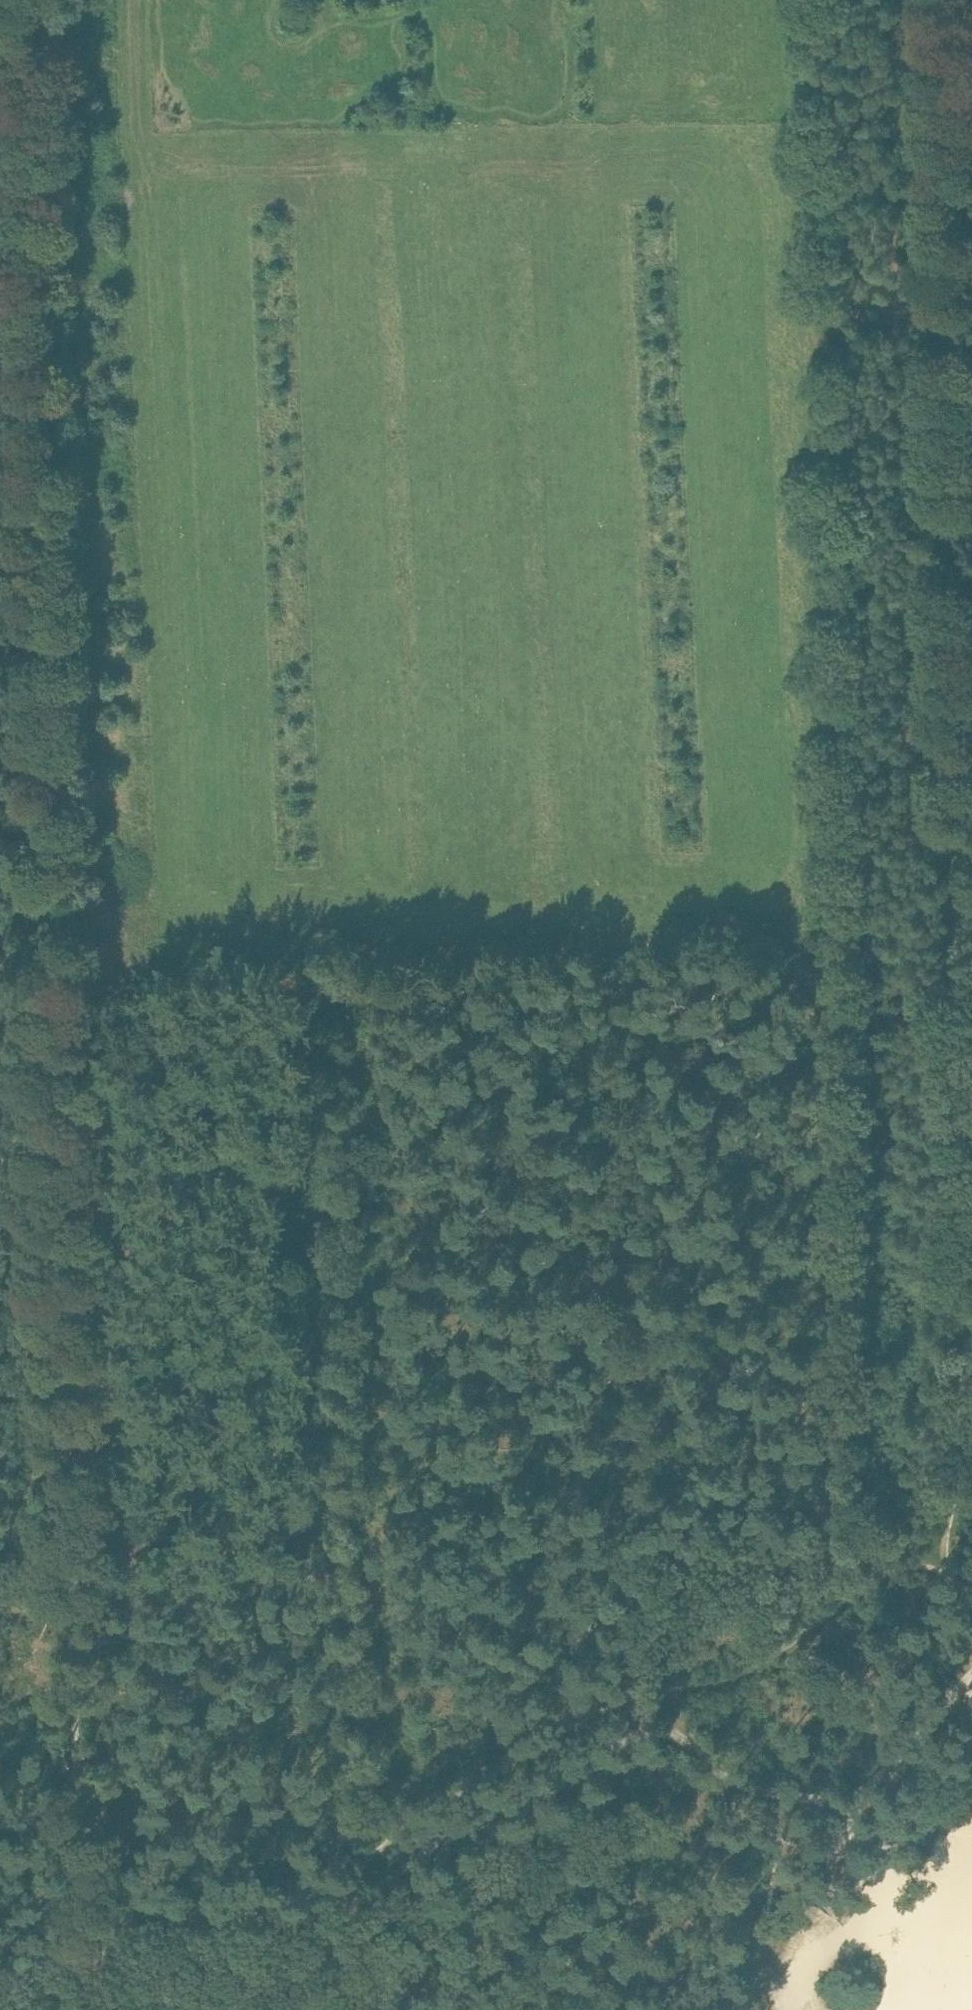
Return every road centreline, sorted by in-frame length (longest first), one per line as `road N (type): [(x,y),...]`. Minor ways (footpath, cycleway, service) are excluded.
road 1 (track): [(85,1939),(20,0)]
road 2 (track): [(918,0),(953,1497),(946,1576)]
road 3 (track): [(361,1868),(321,1890),(85,1939)]
road 4 (track): [(935,2009),(971,1836)]

